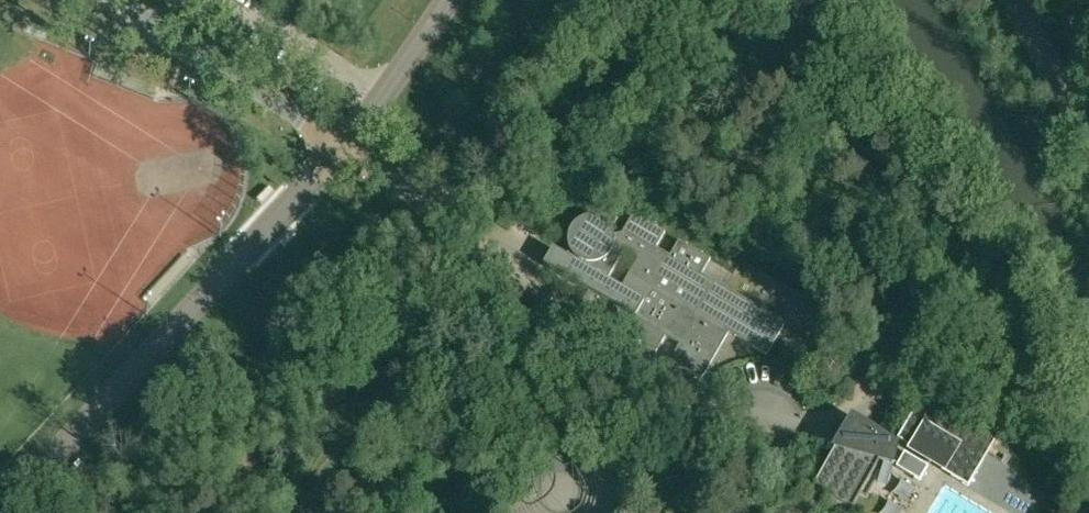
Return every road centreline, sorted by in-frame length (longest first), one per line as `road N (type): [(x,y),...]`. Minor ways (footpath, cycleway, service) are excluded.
road 1 (unclassified): [(0,512),(57,443),(343,148)]
road 2 (track): [(1051,432),(1056,342),(1025,290),(918,162),(842,0)]
road 3 (residential): [(343,148),(116,0)]
road 4 (unclassified): [(343,148),(448,0)]
road 5 (tertiary): [(1088,139),(1016,0)]

